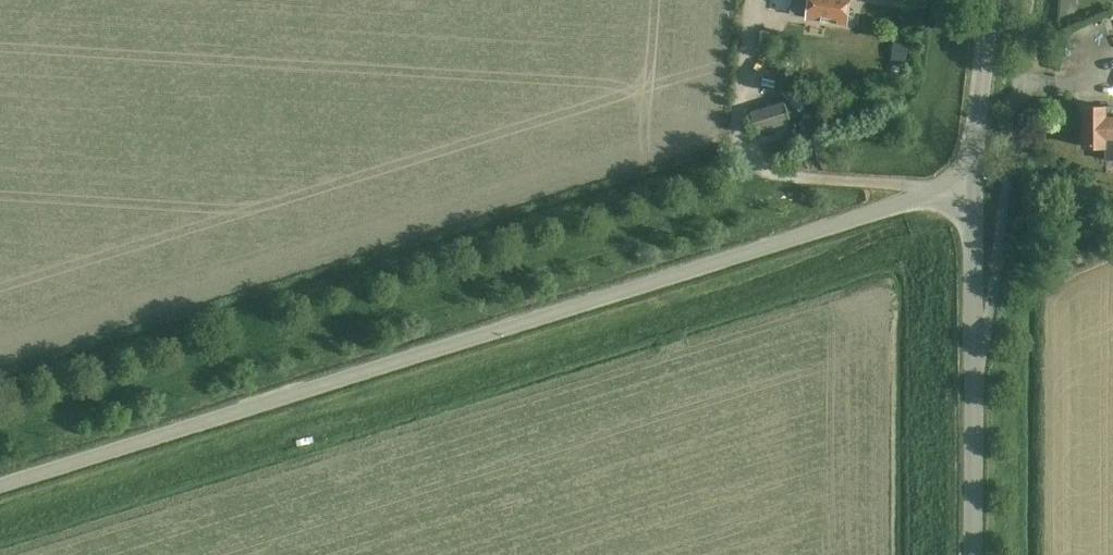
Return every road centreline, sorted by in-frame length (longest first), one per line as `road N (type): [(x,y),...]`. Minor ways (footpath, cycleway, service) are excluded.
road 1 (unclassified): [(0,482),(973,183)]
road 2 (unclassified): [(973,371),(993,295),(1031,0)]
road 3 (tertiary): [(973,371),(973,183)]
road 4 (tertiary): [(973,183),(994,0)]
road 5 (tertiary): [(973,554),(973,371)]

